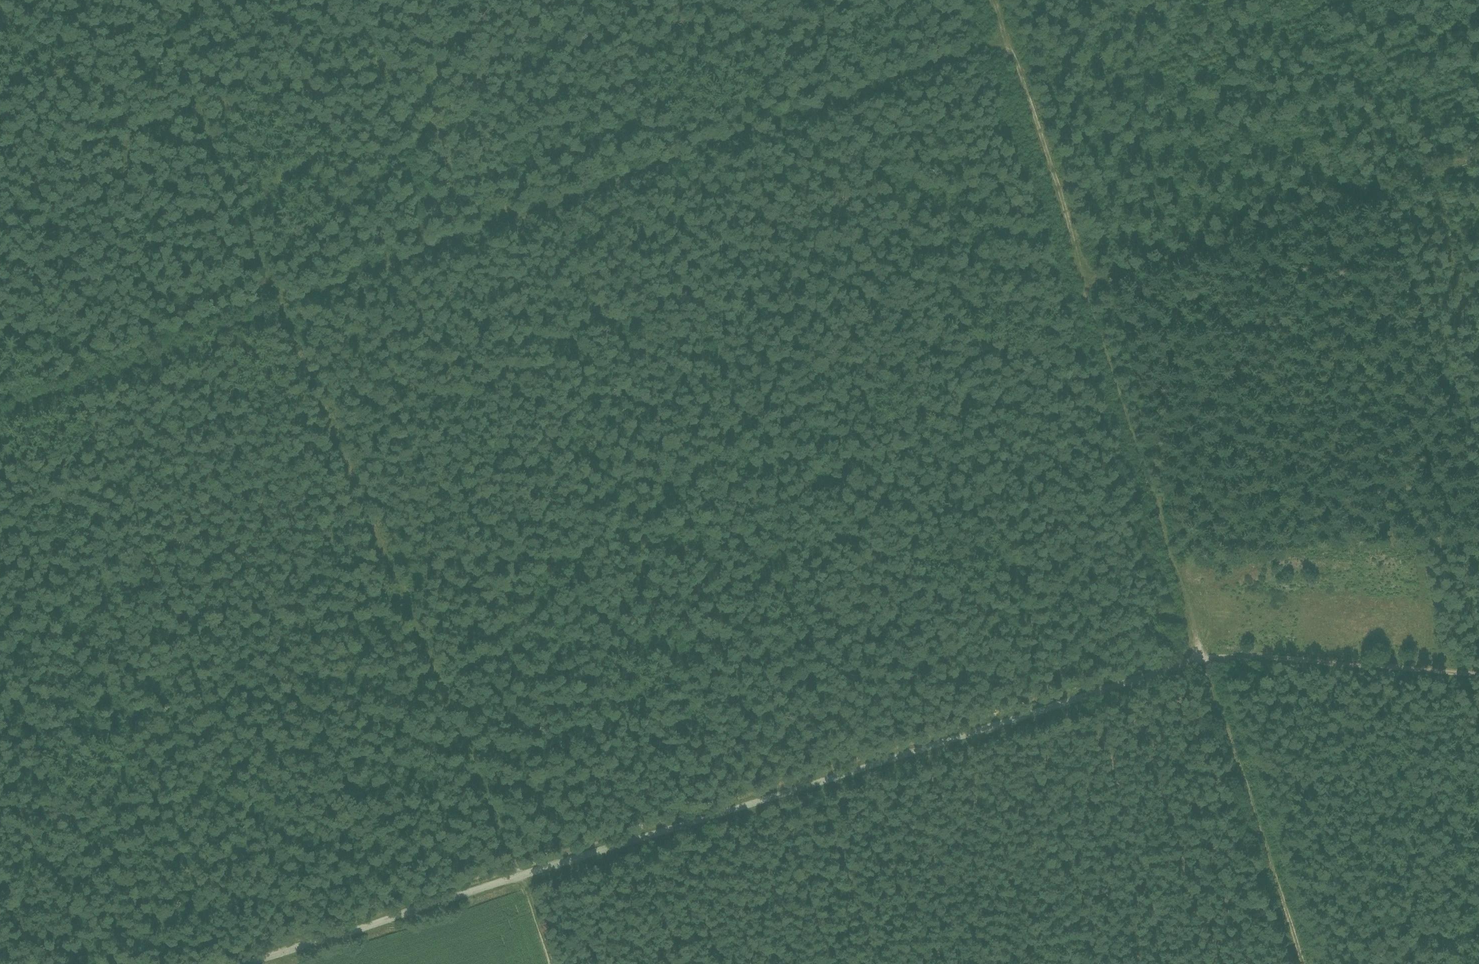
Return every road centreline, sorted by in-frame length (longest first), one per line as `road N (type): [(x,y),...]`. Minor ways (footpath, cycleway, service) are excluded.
road 1 (track): [(239,963),(1196,652),(1478,672)]
road 2 (track): [(1006,42),(0,411)]
road 3 (track): [(552,963),(521,872),(154,0)]
road 4 (track): [(1303,963),(1196,652),(1088,279),(993,0)]
road 5 (track): [(1088,279),(1478,151)]

